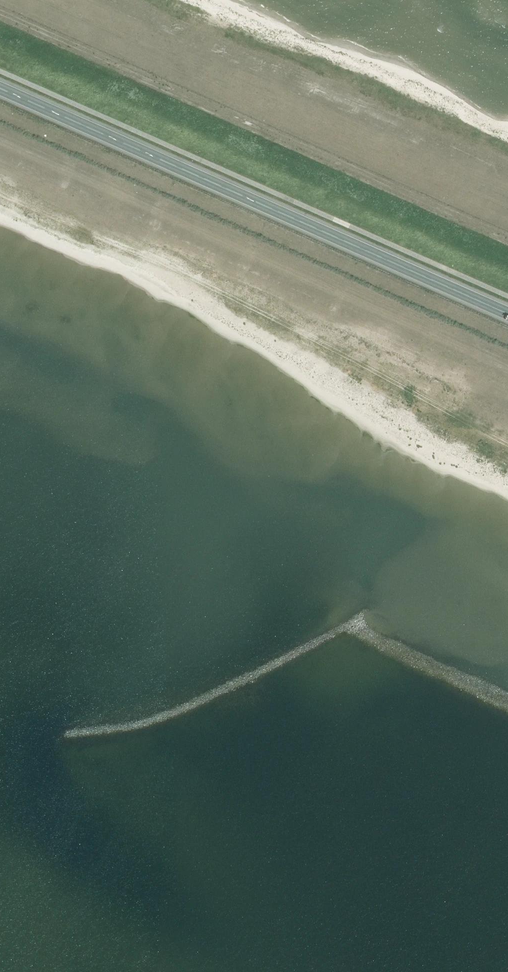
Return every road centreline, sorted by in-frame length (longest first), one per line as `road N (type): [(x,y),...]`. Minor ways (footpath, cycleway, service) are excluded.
road 1 (trunk): [(507,313),(0,88)]

